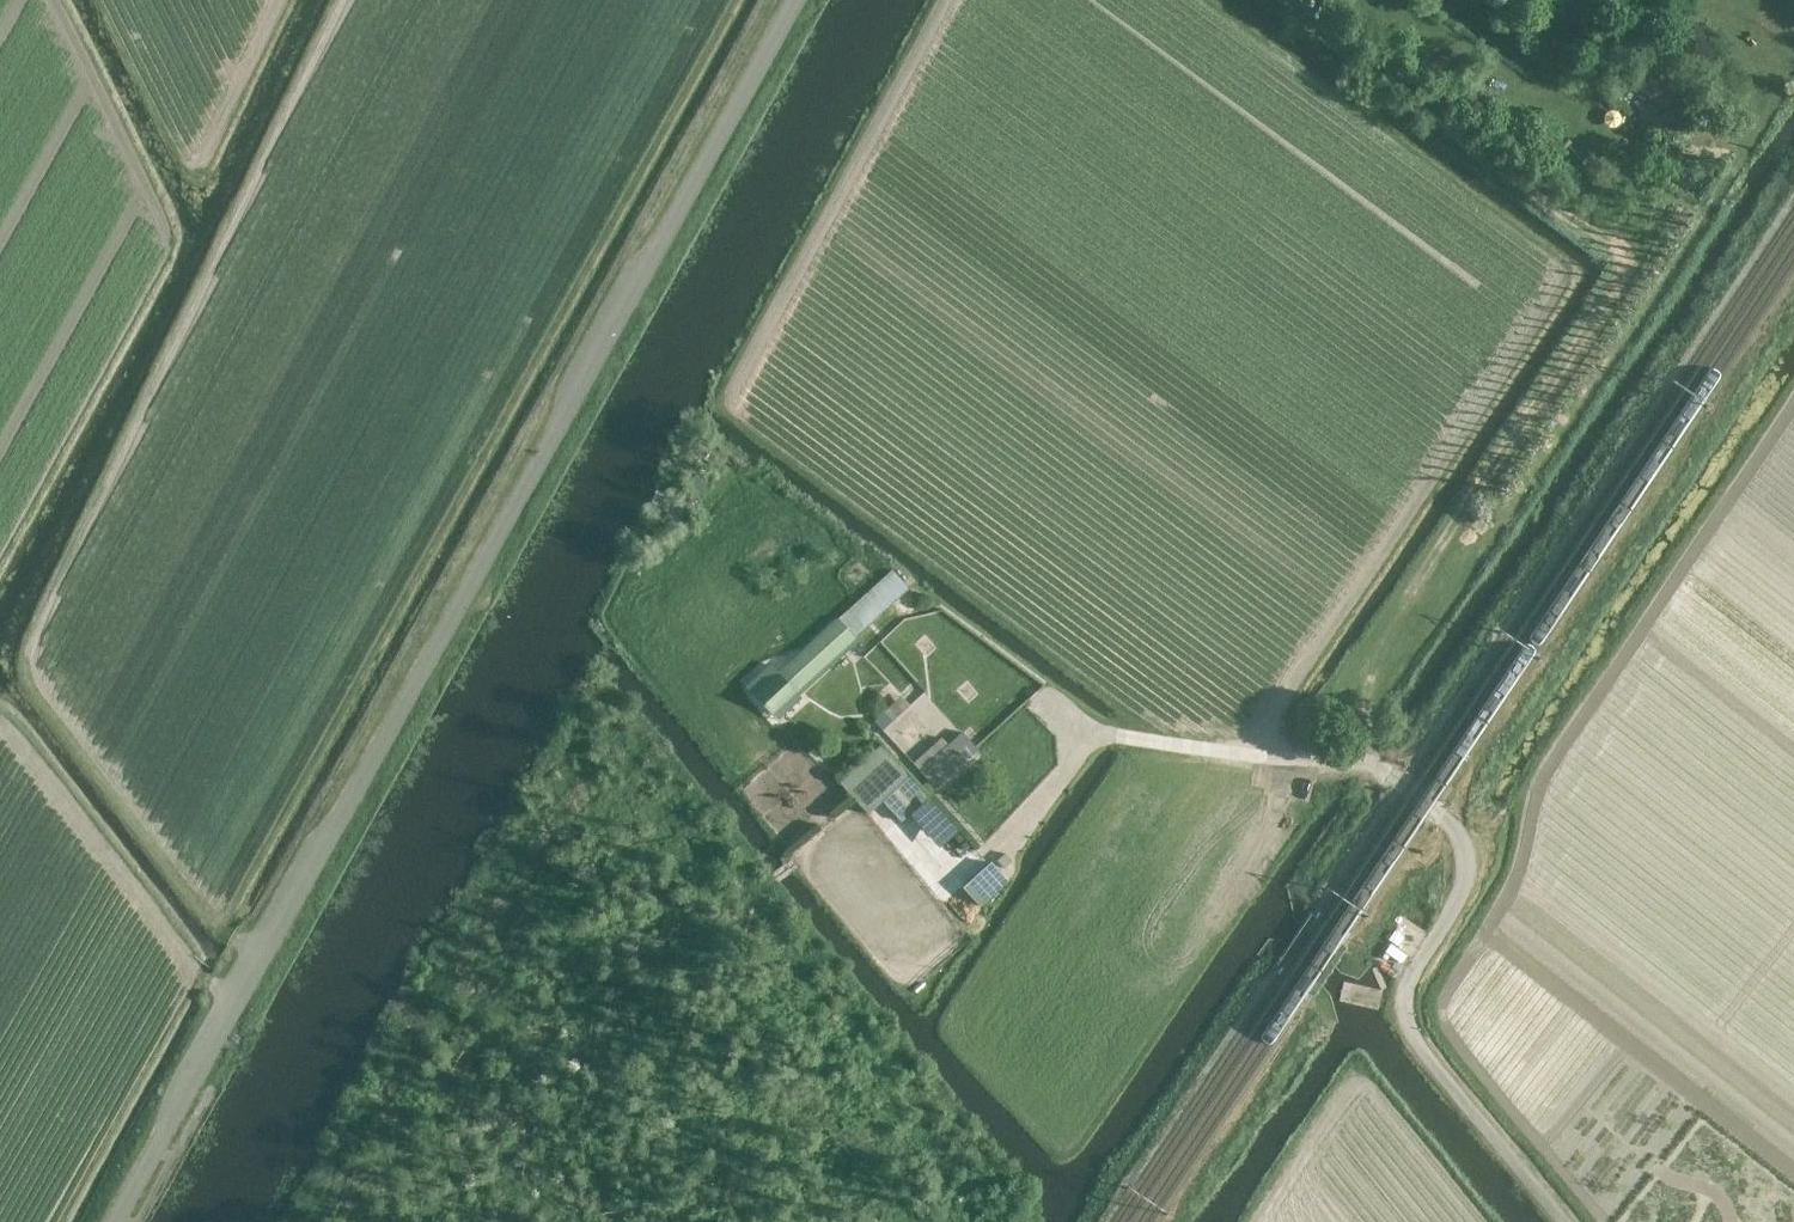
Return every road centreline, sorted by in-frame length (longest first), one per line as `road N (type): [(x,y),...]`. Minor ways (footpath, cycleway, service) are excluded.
road 1 (residential): [(114,1221),(794,0)]

